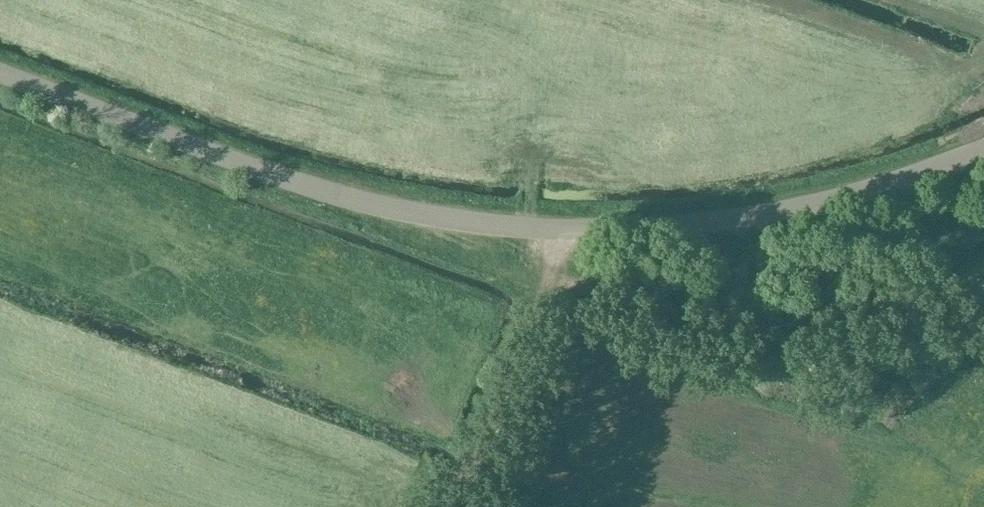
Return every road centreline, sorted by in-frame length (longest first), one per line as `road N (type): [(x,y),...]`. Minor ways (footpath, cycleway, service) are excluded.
road 1 (tertiary): [(983,150),(832,199),(702,223),(560,231),(472,225),(301,183),(0,72)]
road 2 (track): [(962,305),(875,339),(783,345),(718,337),(558,284)]
road 3 (track): [(455,506),(558,284),(560,231)]

